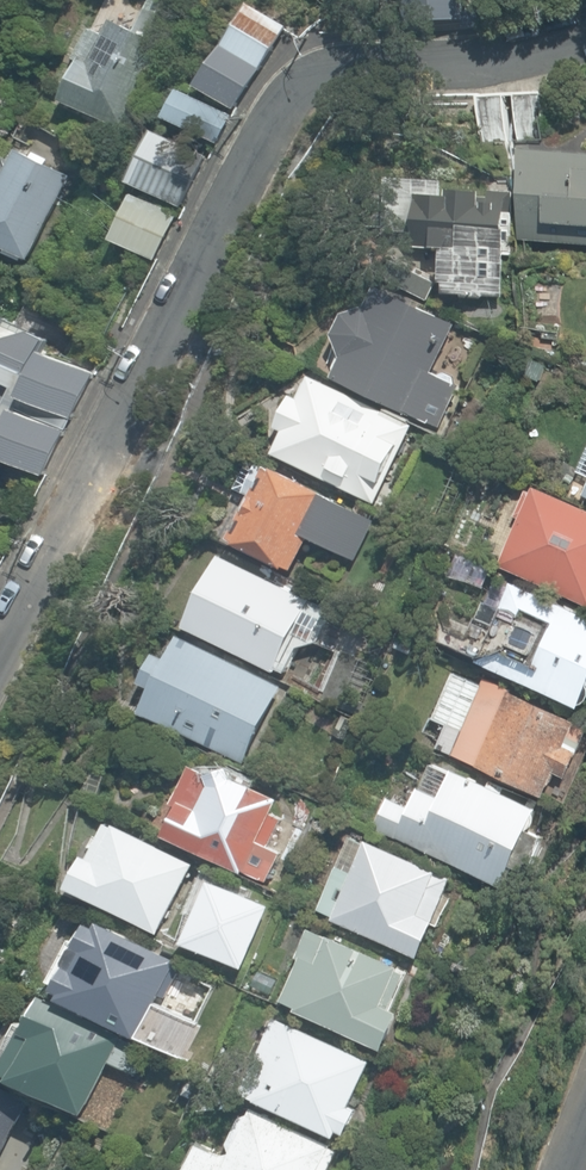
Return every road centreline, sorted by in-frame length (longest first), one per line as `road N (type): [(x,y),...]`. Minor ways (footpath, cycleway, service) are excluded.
road 1 (residential): [(0,637),(245,159),(299,77),(325,67),(466,56),(585,33)]

